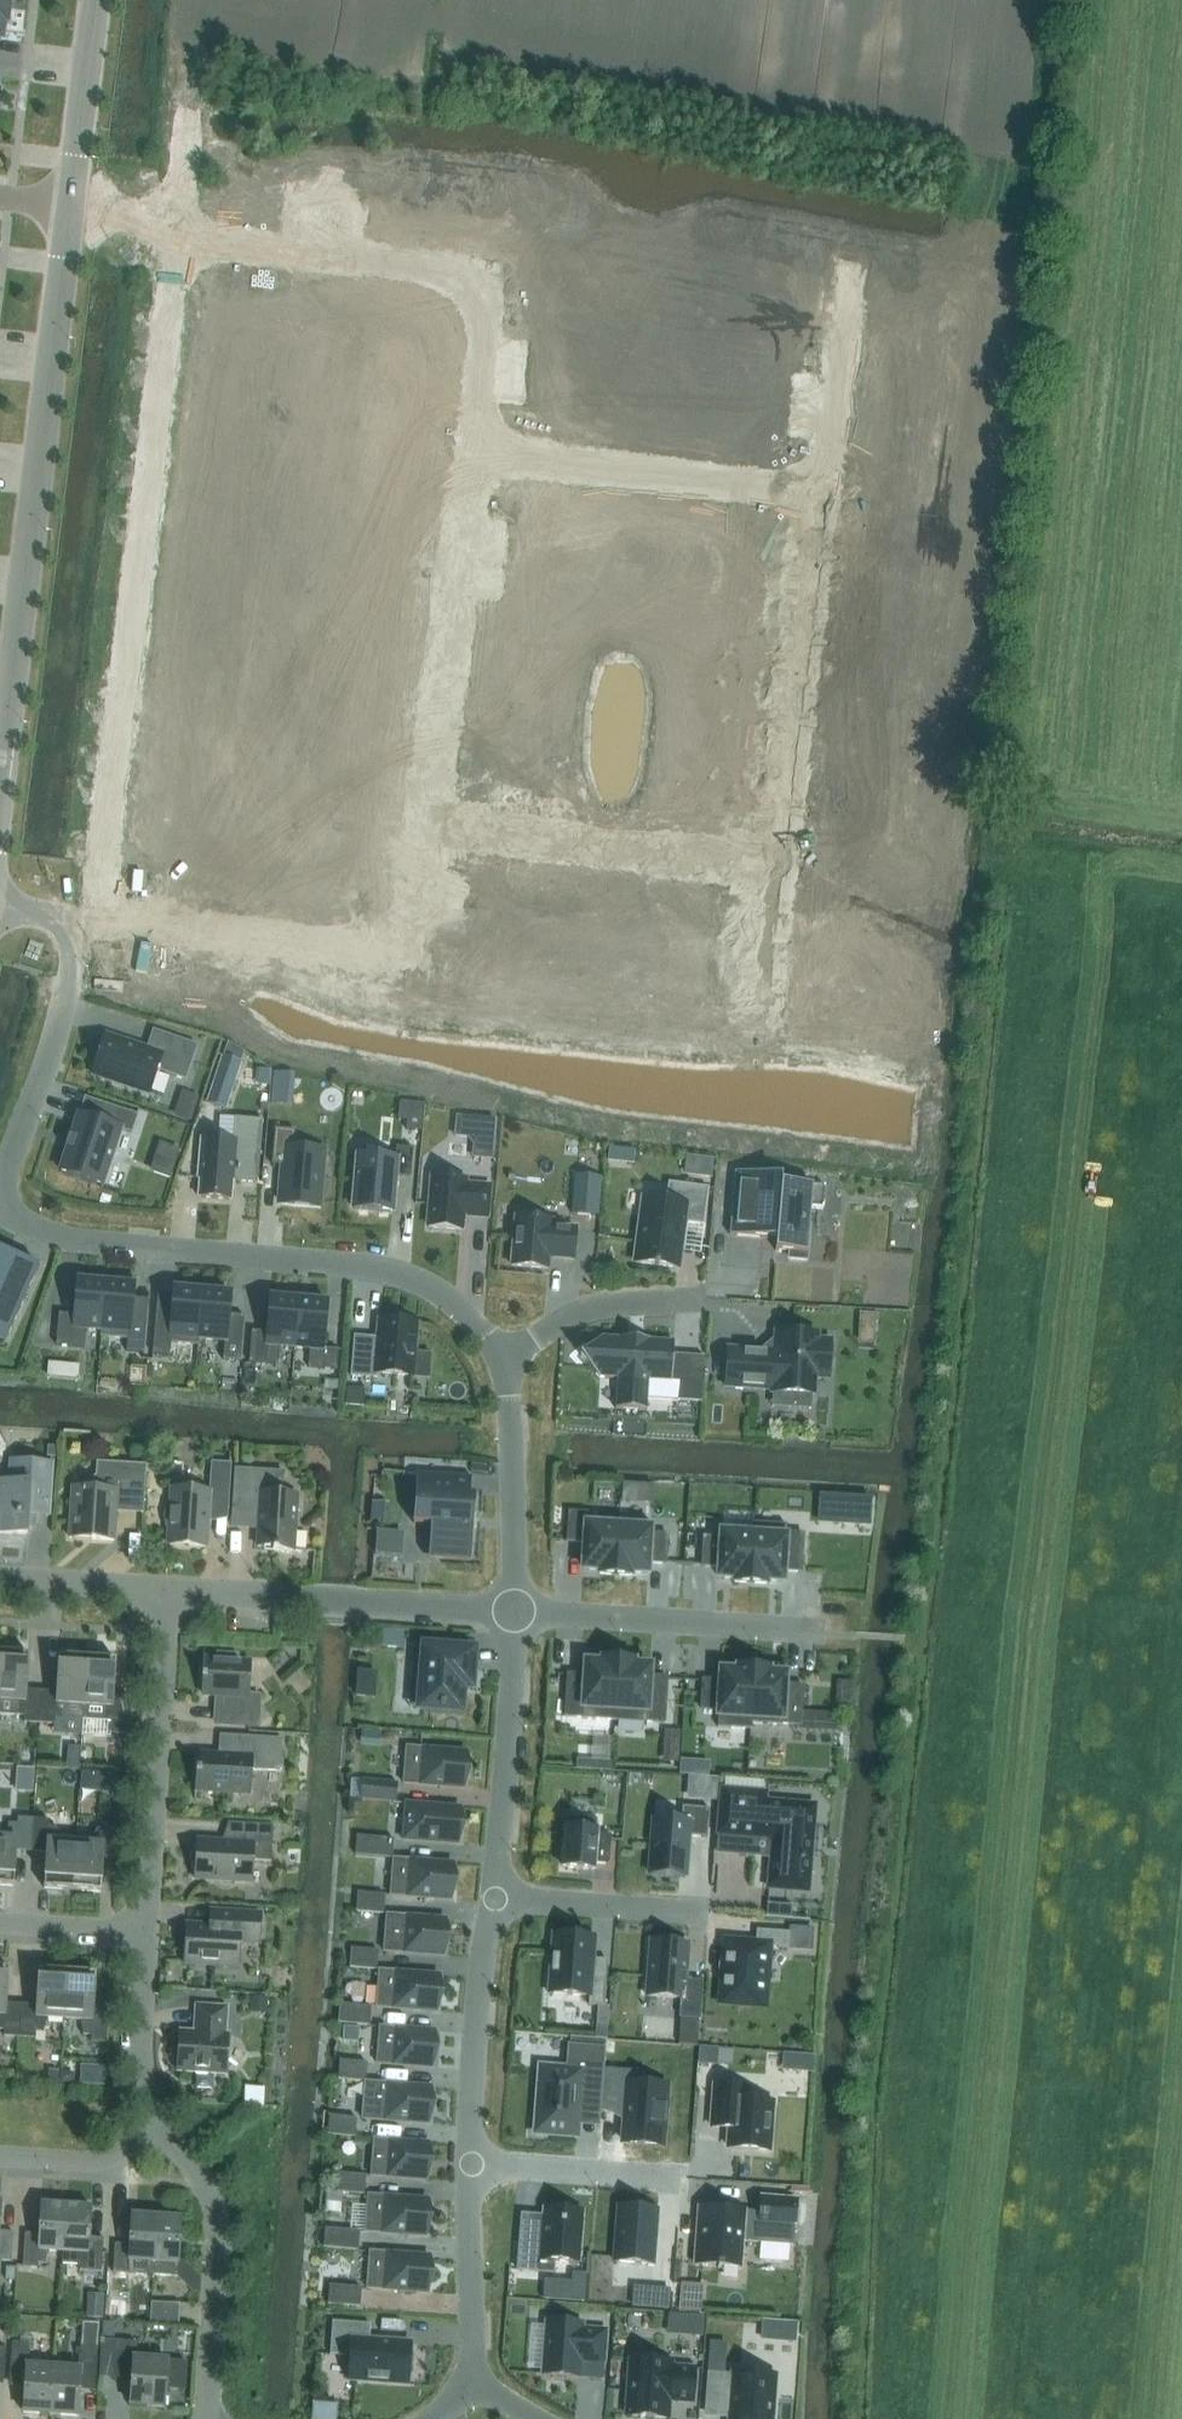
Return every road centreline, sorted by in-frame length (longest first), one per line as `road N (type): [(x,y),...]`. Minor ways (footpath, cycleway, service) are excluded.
road 1 (unknown): [(70,206),(455,251),(485,287),(429,913),(362,960),(52,915)]
road 2 (residential): [(0,904),(52,915),(70,929),(75,953),(46,1069),(3,1183),(13,1215),(68,1238),(384,1269),(440,1292),(506,1359)]
road 3 (unknown): [(848,227),(784,1015)]
road 4 (unknown): [(77,918),(164,161)]
road 5 (tertiary): [(70,206),(0,777)]
road 6 (unknown): [(437,824),(796,864)]
road 7 (unknown): [(475,401),(831,441)]
road 8 (residential): [(169,1591),(518,1611)]
road 9 (residential): [(143,1933),(169,1591)]
road 10 (residential): [(205,2418),(218,2215),(194,2164),(153,2130)]
road 11 (residential): [(518,1611),(818,1632)]
road 12 (residential): [(518,1611),(494,1894)]
road 13 (residential): [(494,1894),(478,2025),(473,2164)]
road 14 (residential): [(506,1359),(518,1611)]
road 15 (residential): [(473,2164),(475,2351),(466,2381)]
road 16 (residential): [(506,1359),(579,1311),(703,1299)]
road 17 (residential): [(704,1912),(494,1894)]
road 18 (residential): [(473,2164),(683,2179)]
road 19 (tertiary): [(96,0),(70,206)]
road 20 (residential): [(153,2130),(139,2064),(143,1933)]
road 21 (residential): [(0,1580),(169,1591)]
road 22 (residential): [(153,2130),(106,2159),(0,2155)]
road 23 (residential): [(143,1933),(0,1923)]

